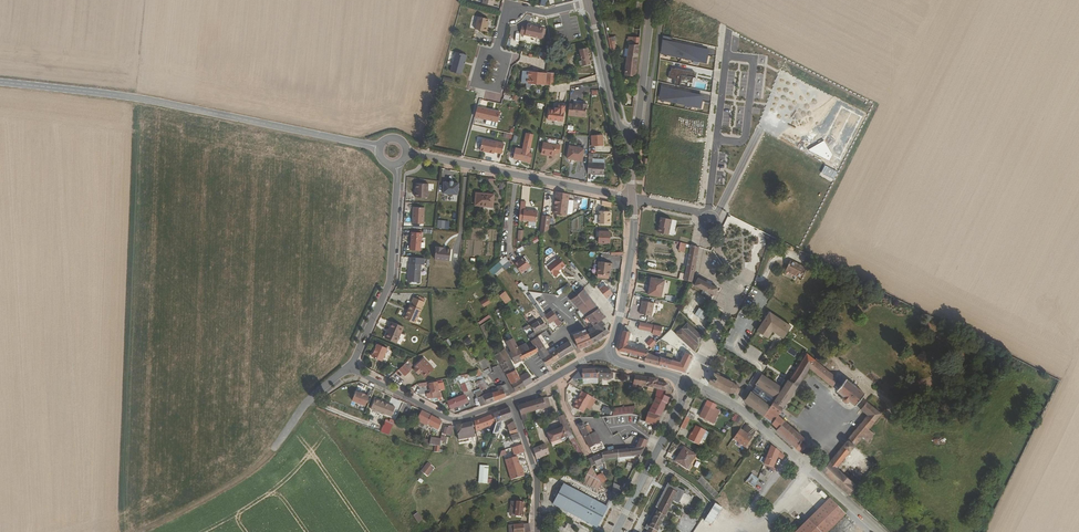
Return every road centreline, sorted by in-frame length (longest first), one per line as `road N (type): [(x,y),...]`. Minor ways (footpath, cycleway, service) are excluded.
road 1 (tertiary): [(380,147),(120,96),(0,82)]
road 2 (unclassified): [(690,384),(764,426),(876,531)]
road 3 (tertiary): [(632,198),(407,153)]
road 4 (unclassified): [(398,165),(391,275),(352,368)]
road 5 (unclassified): [(513,400),(454,422),(352,368)]
road 6 (tertiary): [(616,531),(690,384)]
road 7 (track): [(277,444),(237,481),(139,531)]
road 8 (tertiary): [(611,355),(634,230),(632,198)]
road 9 (residential): [(717,139),(710,213),(632,198)]
road 10 (residential): [(622,141),(638,125),(650,0)]
road 11 (tertiary): [(622,141),(592,3)]
road 12 (residential): [(537,531),(536,475),(513,400)]
road 13 (residential): [(717,139),(746,135),(755,61),(726,54)]
road 14 (residential): [(592,3),(546,14),(518,8),(506,16),(498,54)]

